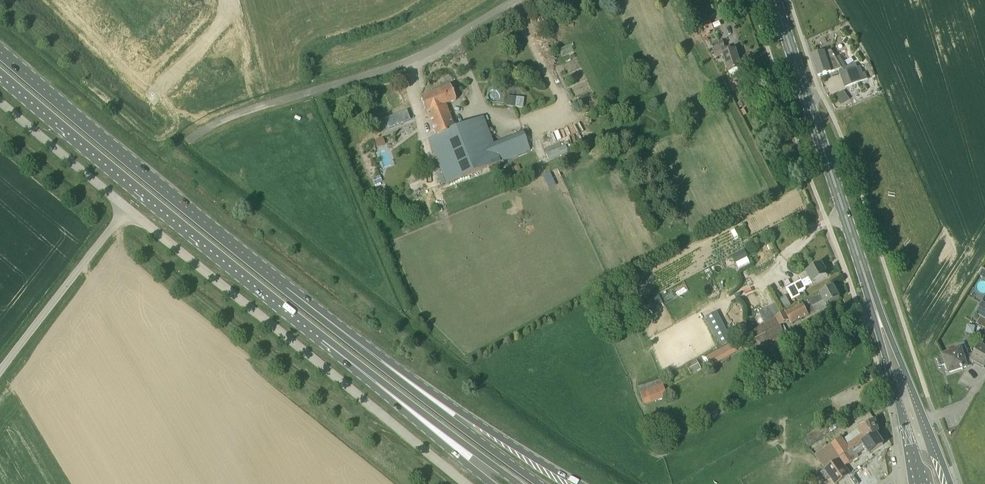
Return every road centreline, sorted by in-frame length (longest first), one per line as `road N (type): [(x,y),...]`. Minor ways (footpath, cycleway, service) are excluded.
road 1 (unclassified): [(126,207),(462,483)]
road 2 (primary): [(0,75),(328,344)]
road 3 (primary): [(900,380),(775,0)]
road 4 (primary): [(292,292),(0,53)]
road 5 (primary): [(578,483),(292,292)]
road 6 (unclassified): [(211,126),(407,64),(517,0)]
road 7 (primary): [(539,483),(292,292)]
road 8 (primary): [(328,344),(518,483)]
road 9 (primary): [(328,344),(491,483)]
road 10 (unclassified): [(0,372),(126,207)]
road 11 (unclassified): [(126,207),(0,103)]

